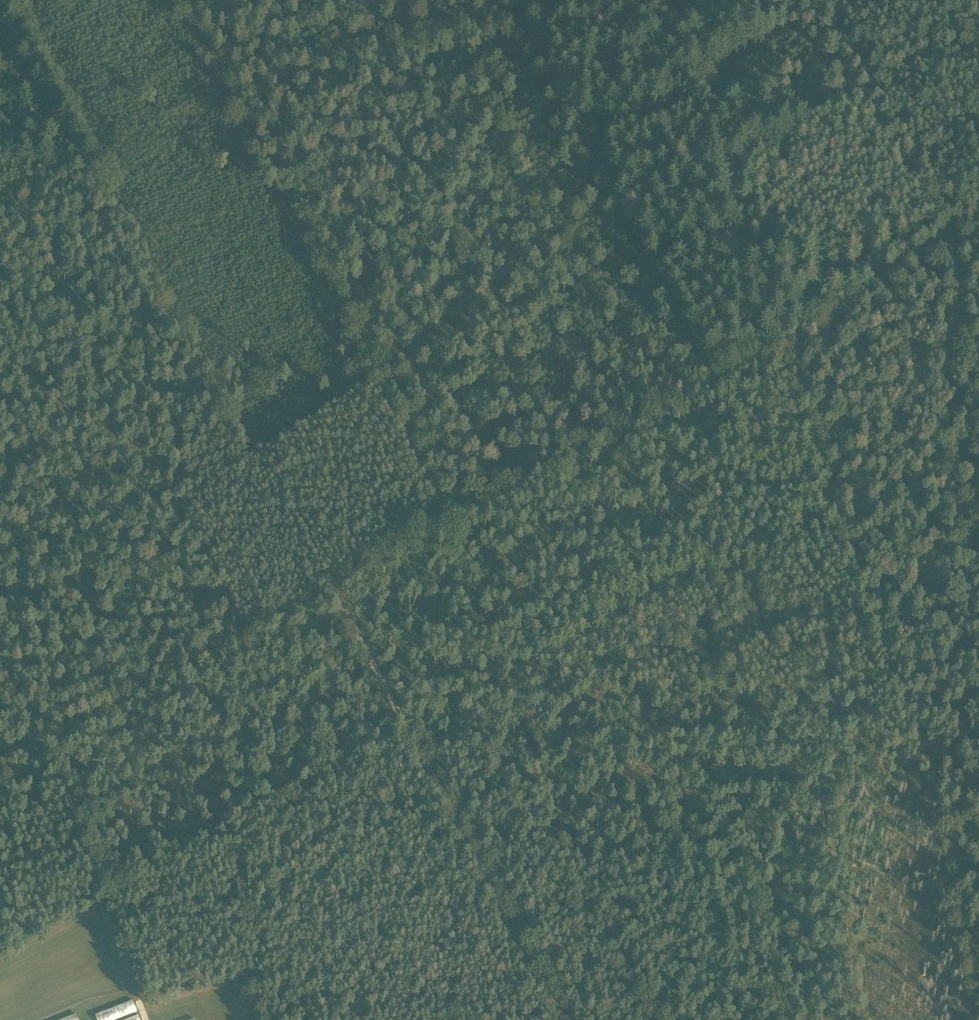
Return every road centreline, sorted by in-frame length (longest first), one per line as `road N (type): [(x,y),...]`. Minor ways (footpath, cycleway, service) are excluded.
road 1 (track): [(461,522),(183,0)]
road 2 (track): [(336,589),(563,1019)]
road 3 (track): [(515,0),(717,393)]
road 4 (track): [(717,393),(336,589)]
road 5 (track): [(0,779),(336,589)]
road 6 (track): [(978,254),(717,393)]

